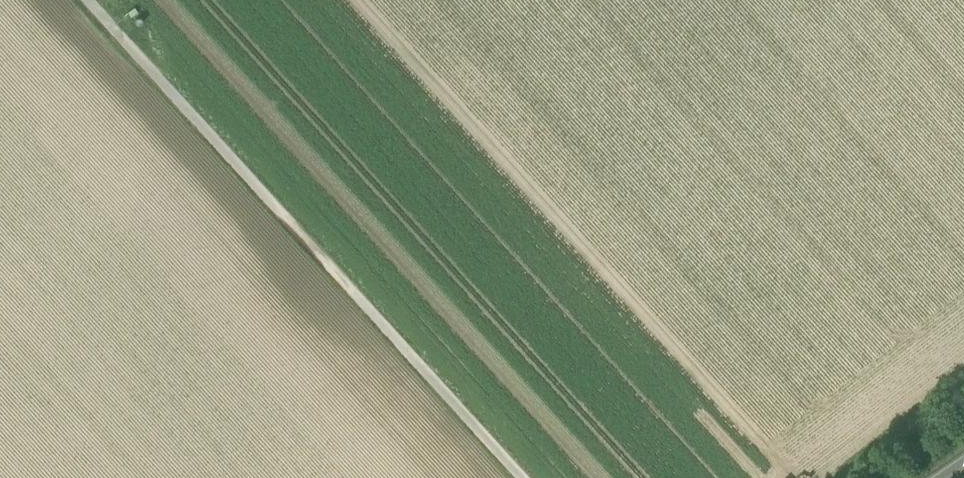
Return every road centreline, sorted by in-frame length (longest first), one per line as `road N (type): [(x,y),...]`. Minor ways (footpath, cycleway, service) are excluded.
road 1 (track): [(84,0),(516,477)]

